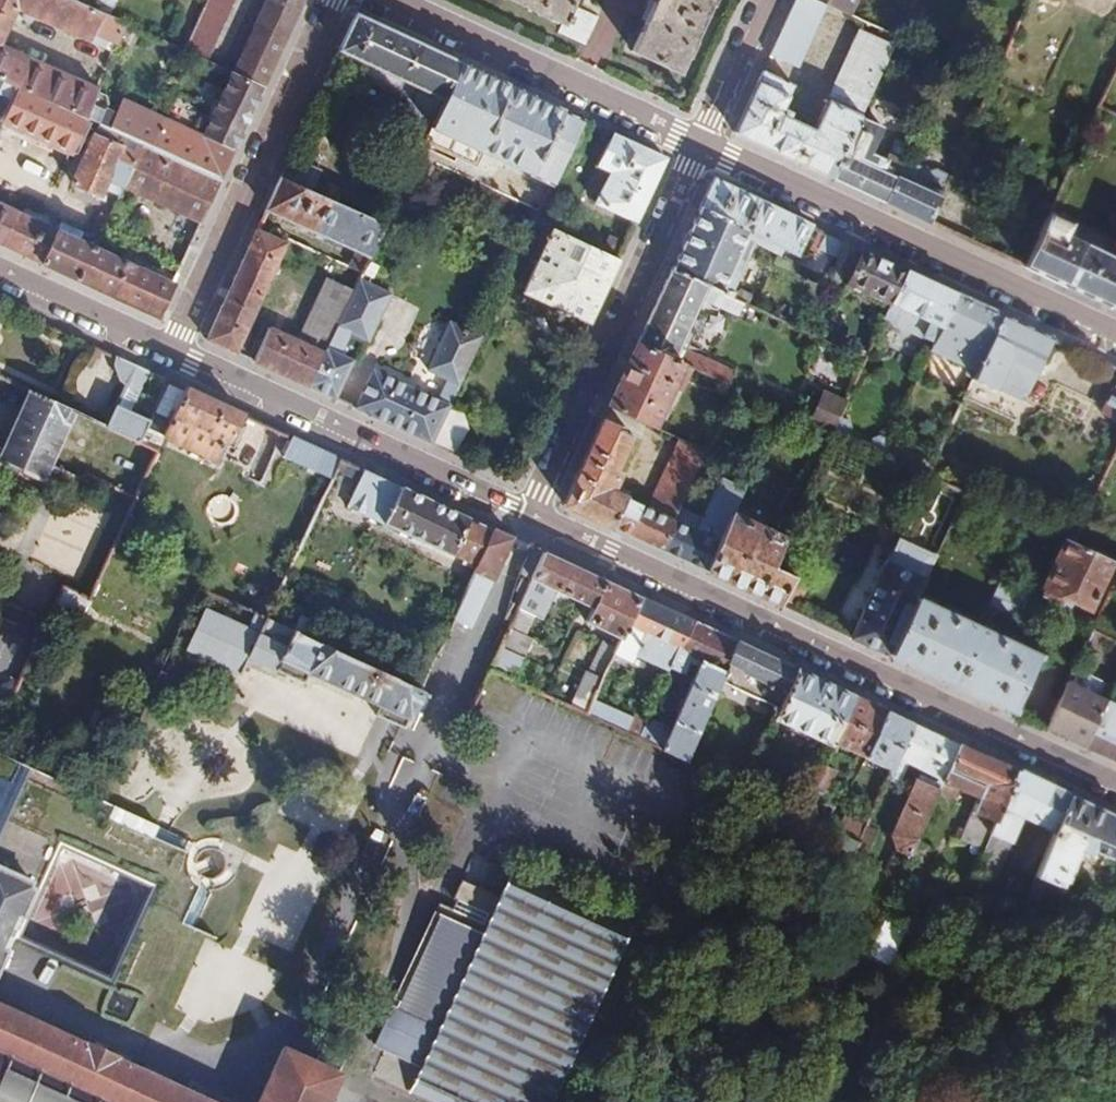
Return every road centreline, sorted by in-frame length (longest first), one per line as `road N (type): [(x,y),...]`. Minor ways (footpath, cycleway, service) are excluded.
road 1 (tertiary): [(536,514),(1115,781)]
road 2 (residential): [(1115,336),(703,147)]
road 3 (residential): [(703,147),(536,514)]
road 4 (tertiary): [(175,348),(536,514)]
road 5 (residential): [(175,348),(332,0)]
road 6 (residential): [(703,147),(383,0)]
road 7 (tertiary): [(0,268),(175,348)]
road 8 (residential): [(769,0),(703,147)]

